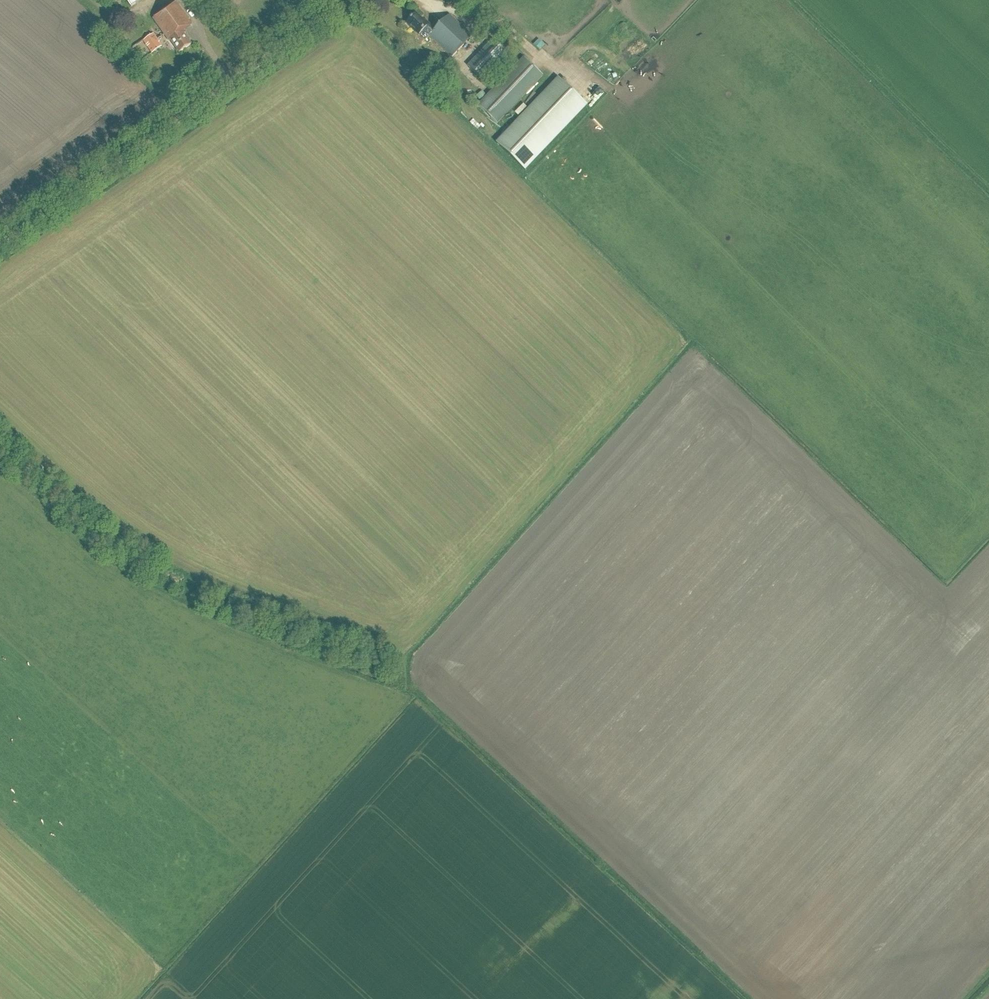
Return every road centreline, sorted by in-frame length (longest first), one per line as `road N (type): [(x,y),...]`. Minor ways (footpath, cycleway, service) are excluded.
road 1 (unclassified): [(0,244),(345,0)]

